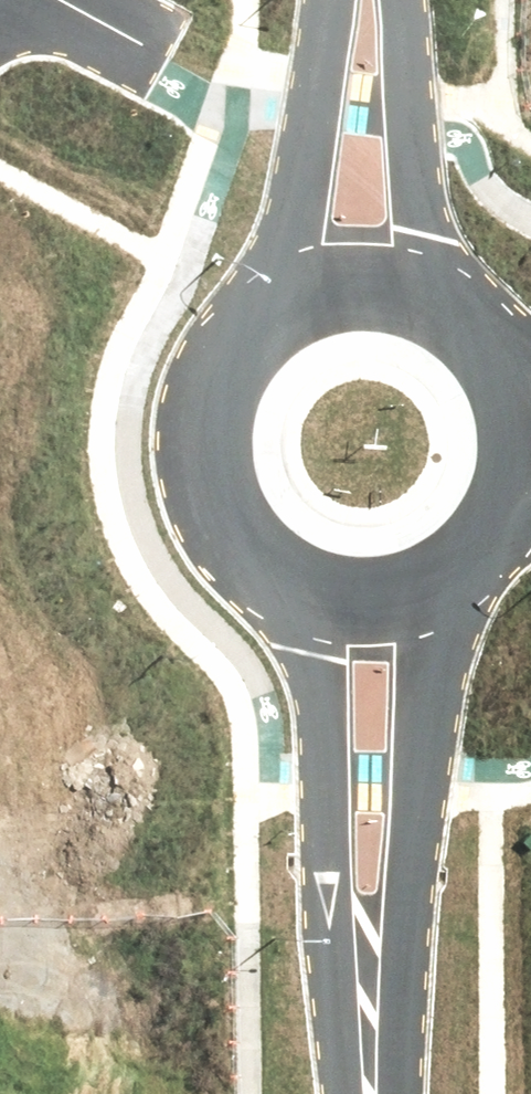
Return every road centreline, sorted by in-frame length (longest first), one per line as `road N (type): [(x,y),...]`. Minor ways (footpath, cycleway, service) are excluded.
road 1 (residential): [(462,569),(430,677),(410,895),(370,1013)]
road 2 (residential): [(370,1013),(329,891),(324,724),(296,585)]
road 3 (residential): [(296,585),(256,559),(227,522),(209,478),(205,430),(216,384),(239,343),(274,310)]
road 4 (residential): [(274,310),(331,0)]
road 5 (residential): [(404,0),(425,235),(443,303)]
road 6 (residential): [(274,310),(314,291),(357,282),(402,286),(443,303)]
road 7 (residential): [(462,569),(381,600),(337,599),(296,585)]
road 8 (residential): [(501,358),(525,438),(505,520)]

